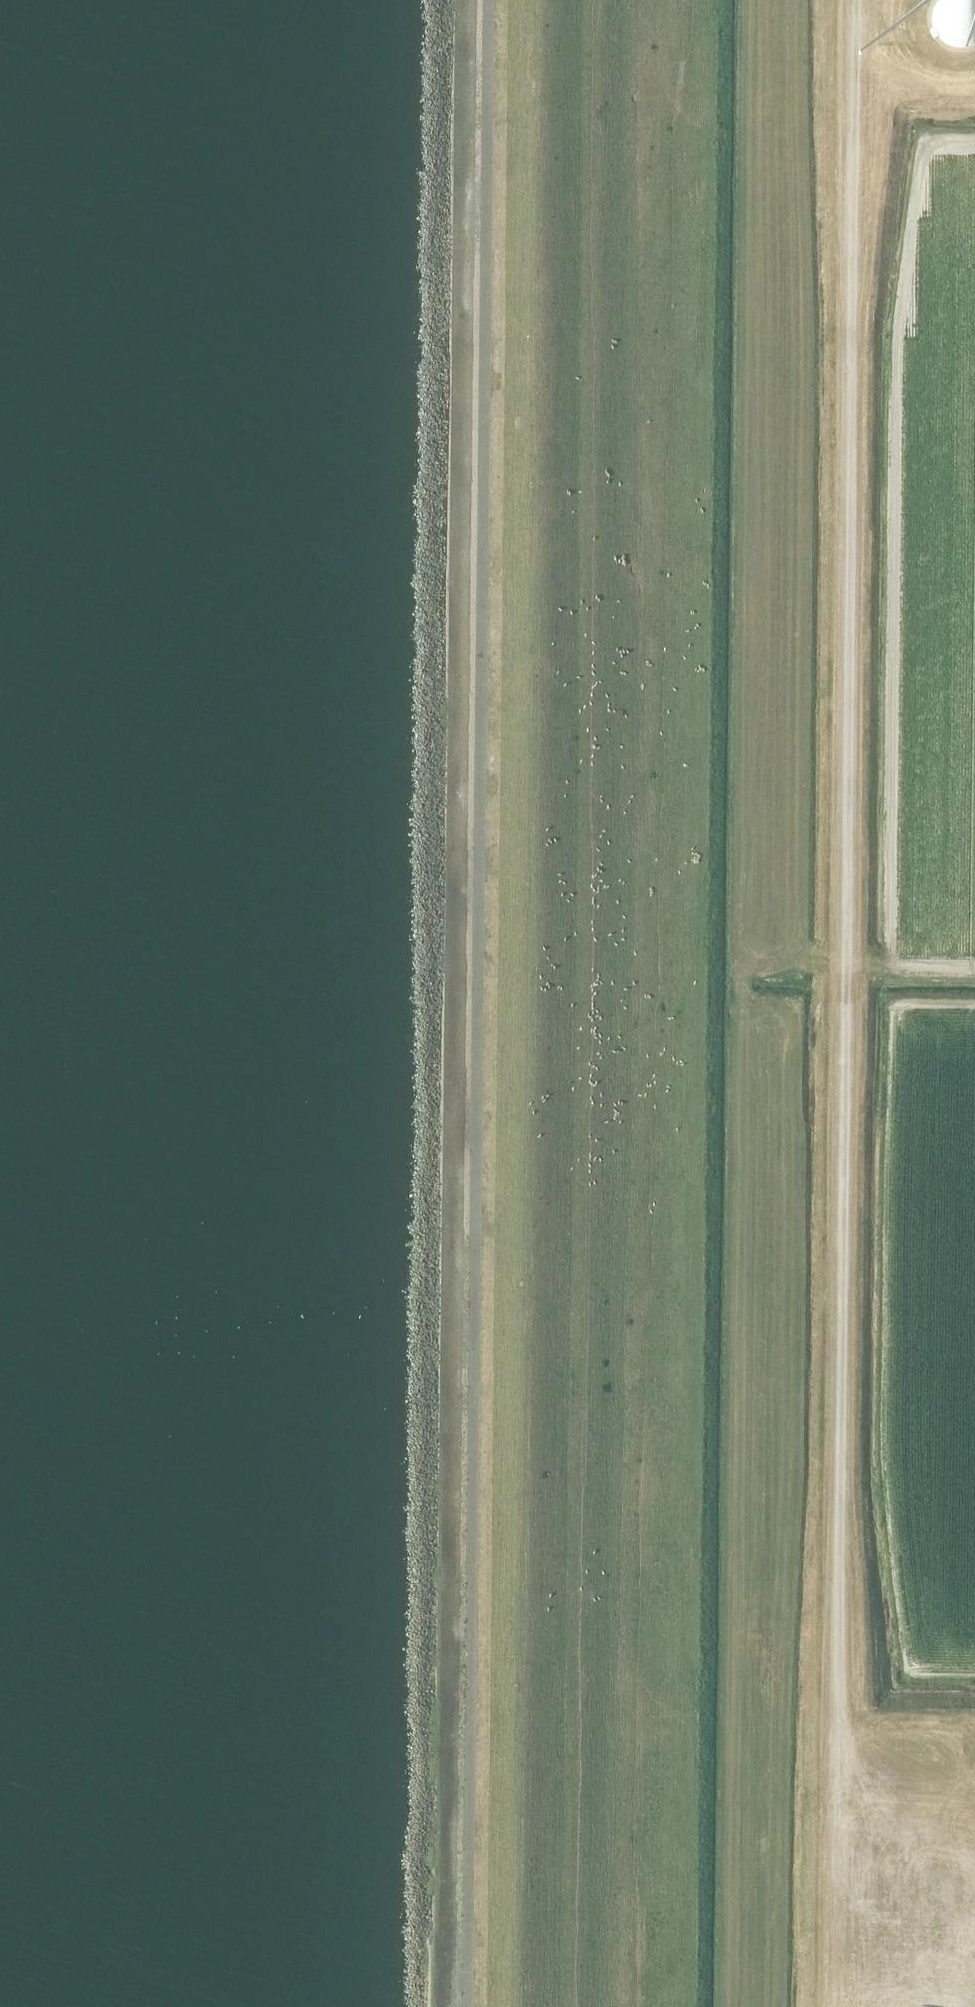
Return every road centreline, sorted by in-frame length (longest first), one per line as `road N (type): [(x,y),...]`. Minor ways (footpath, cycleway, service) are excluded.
road 1 (unclassified): [(468,2006),(489,0)]

